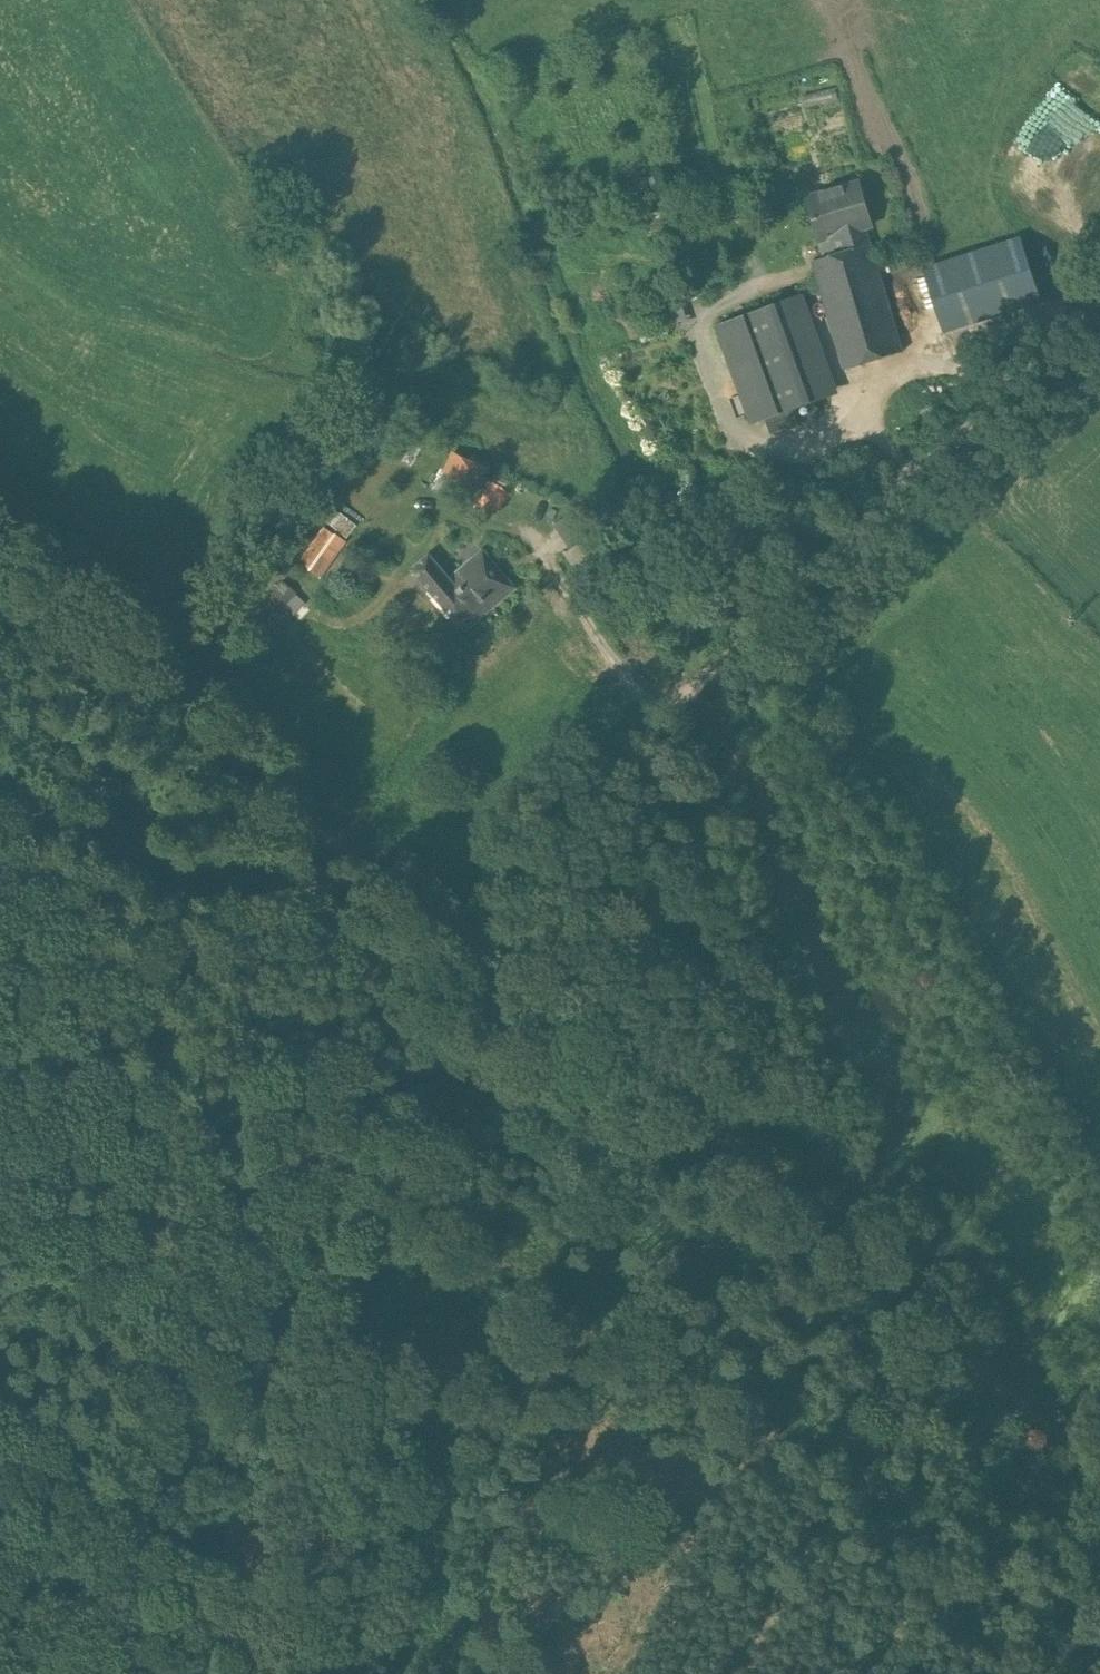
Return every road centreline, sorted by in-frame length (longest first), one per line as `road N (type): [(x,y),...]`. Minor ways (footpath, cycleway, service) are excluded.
road 1 (track): [(0,590),(768,1168),(1099,1493)]
road 2 (track): [(655,730),(478,950),(324,1400),(300,1673)]
road 3 (unclassified): [(1099,304),(655,730)]

